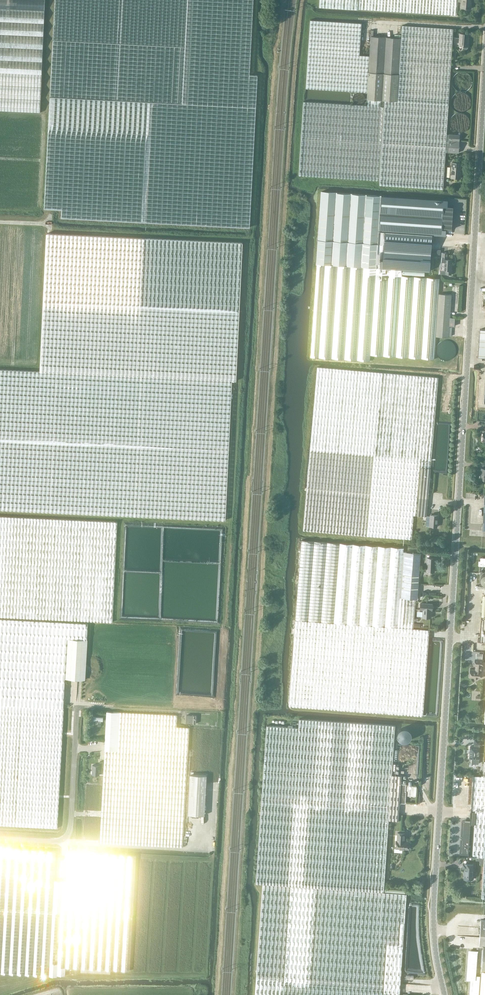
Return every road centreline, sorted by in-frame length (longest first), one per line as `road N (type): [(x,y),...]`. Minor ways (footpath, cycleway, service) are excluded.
road 1 (unclassified): [(445,994),(433,922),(484,78)]
road 2 (unclassified): [(0,839),(59,843),(70,833),(77,706),(179,713)]

